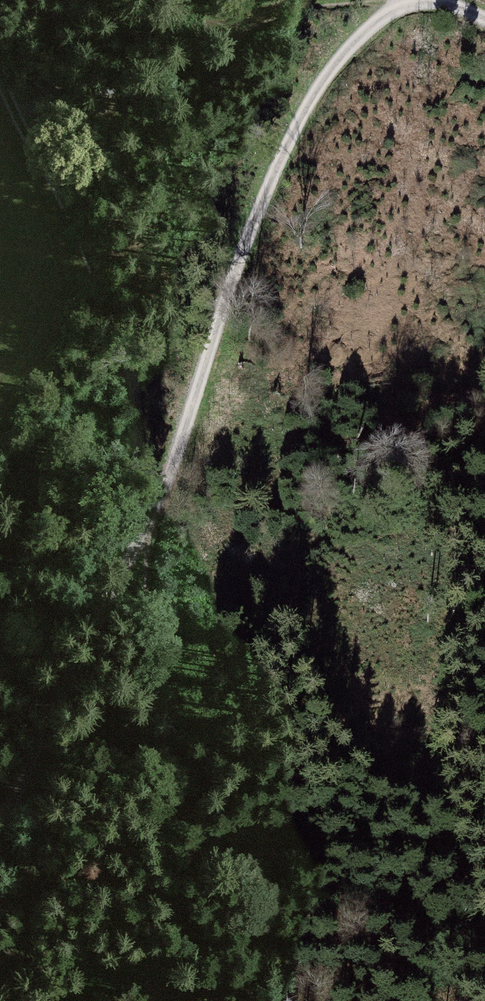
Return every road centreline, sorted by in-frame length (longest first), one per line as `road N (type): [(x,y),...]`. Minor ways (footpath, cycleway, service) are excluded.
road 1 (track): [(138,554),(184,448),(235,271),(292,136),(350,46),(406,0)]
road 2 (track): [(308,1000),(254,885),(161,739),(138,554)]
road 3 (track): [(147,524),(137,400),(113,312),(65,197),(0,79)]
road 4 (track): [(32,143),(257,22),(330,0)]
road 5 (track): [(0,840),(138,554)]

